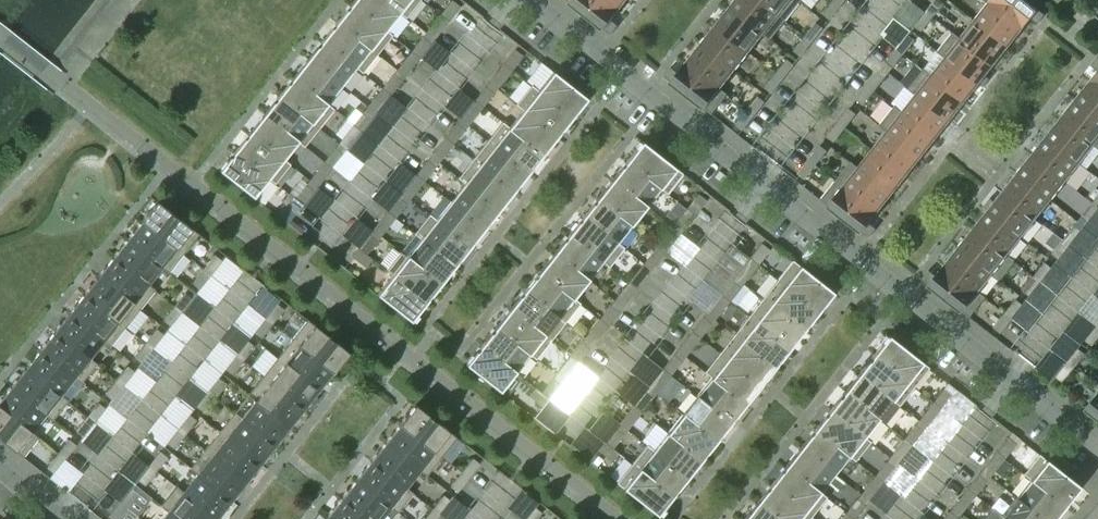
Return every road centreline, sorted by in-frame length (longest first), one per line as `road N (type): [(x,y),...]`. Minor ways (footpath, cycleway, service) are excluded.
road 1 (residential): [(530,0),(1097,444)]

